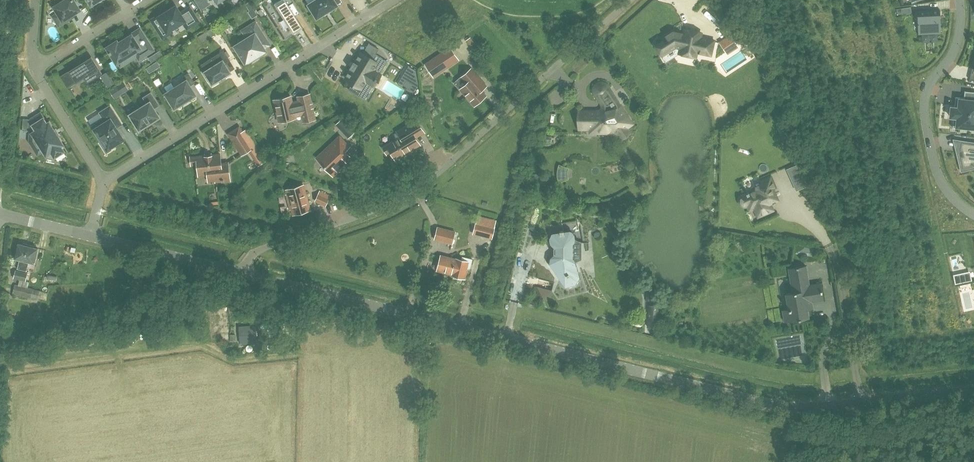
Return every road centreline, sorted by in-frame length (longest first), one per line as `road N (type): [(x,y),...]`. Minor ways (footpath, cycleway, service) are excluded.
road 1 (unclassified): [(973,391),(782,407),(247,275)]
road 2 (unclassified): [(247,275),(268,249),(390,207),(440,175),(632,0)]
road 3 (residential): [(102,191),(395,0)]
road 4 (residential): [(973,214),(939,177),(925,117),(930,82),(958,41),(960,0)]
road 5 (unclassified): [(247,275),(93,238)]
road 6 (track): [(0,157),(11,0)]
road 7 (residential): [(34,62),(102,191)]
road 8 (residential): [(146,0),(53,59),(34,62)]

